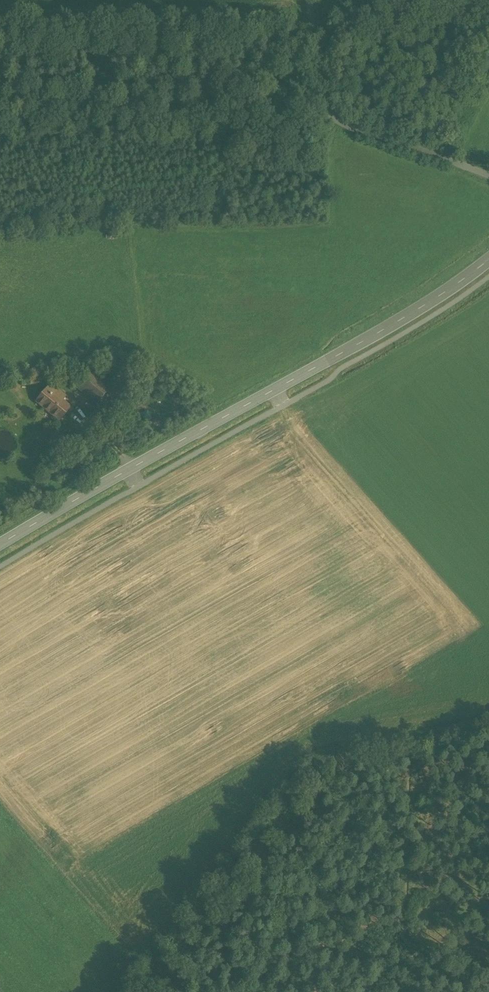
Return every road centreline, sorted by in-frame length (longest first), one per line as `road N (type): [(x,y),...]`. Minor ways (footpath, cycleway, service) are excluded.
road 1 (tertiary): [(0,545),(412,313),(488,260)]
road 2 (track): [(488,176),(325,117),(308,0)]

